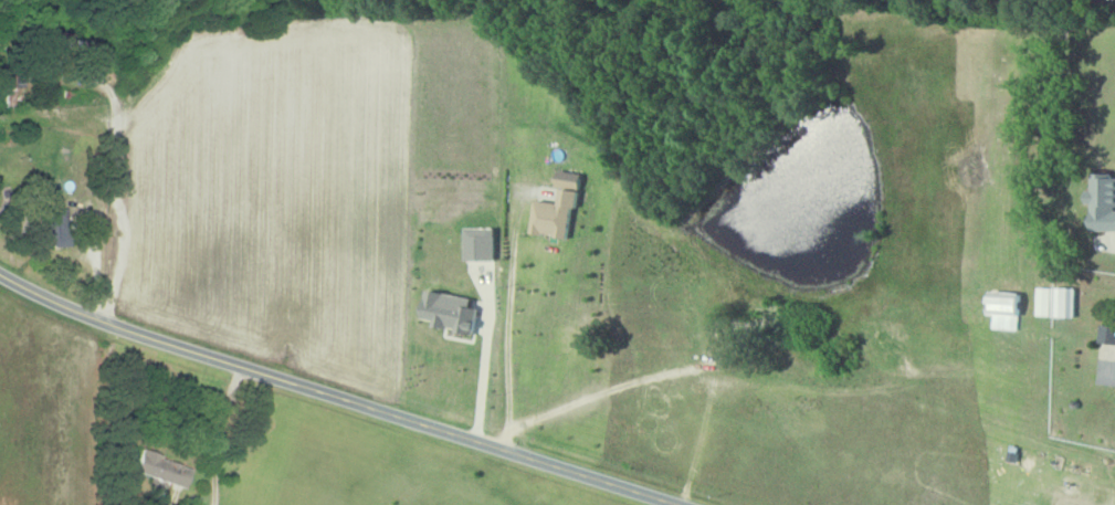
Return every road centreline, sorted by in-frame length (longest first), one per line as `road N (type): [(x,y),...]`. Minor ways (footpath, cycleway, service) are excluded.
road 1 (residential): [(677,504),(105,327),(0,279)]

